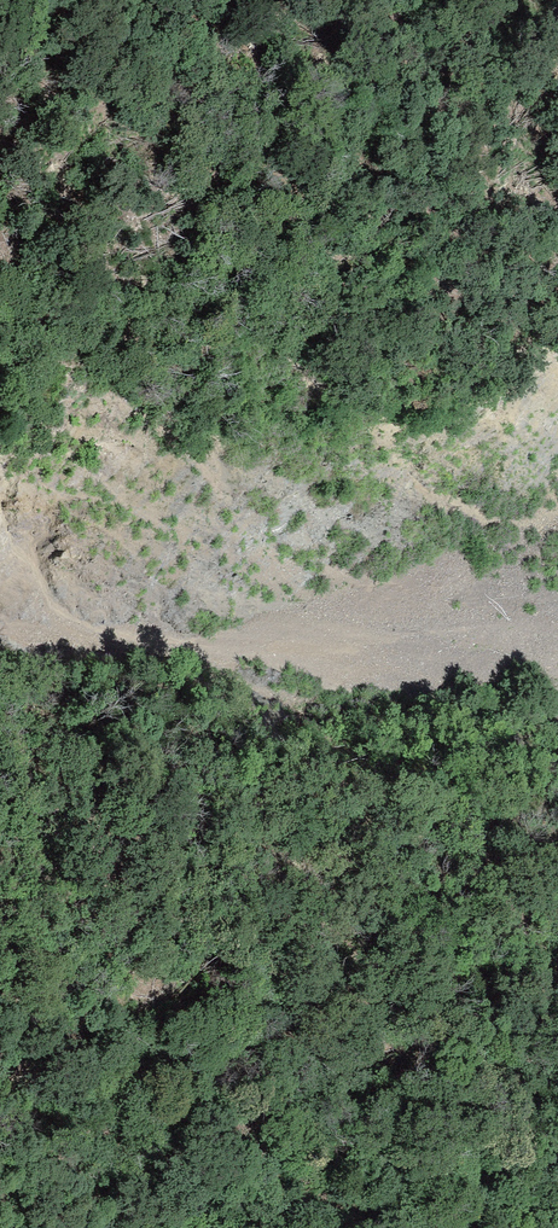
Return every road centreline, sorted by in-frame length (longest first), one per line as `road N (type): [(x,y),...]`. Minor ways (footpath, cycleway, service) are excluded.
road 1 (motorway): [(0,555),(171,679),(457,930),(557,1032)]
road 2 (motorway): [(557,834),(246,554),(0,366)]

